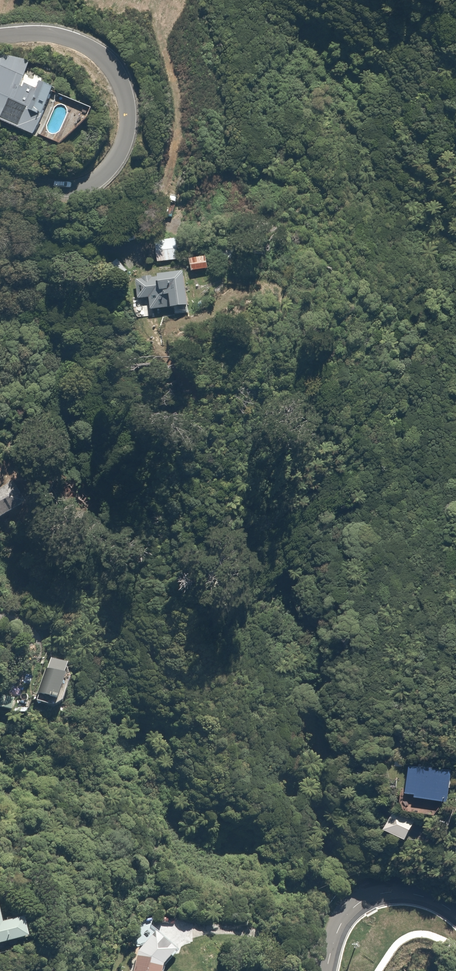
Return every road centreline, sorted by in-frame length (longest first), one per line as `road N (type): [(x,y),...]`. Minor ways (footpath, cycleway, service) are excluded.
road 1 (residential): [(0,179),(91,190),(117,166),(131,128),(124,88),(97,53),(49,36),(0,38)]
road 2 (residential): [(455,916),(405,894),(370,896),(343,917),(324,970)]

